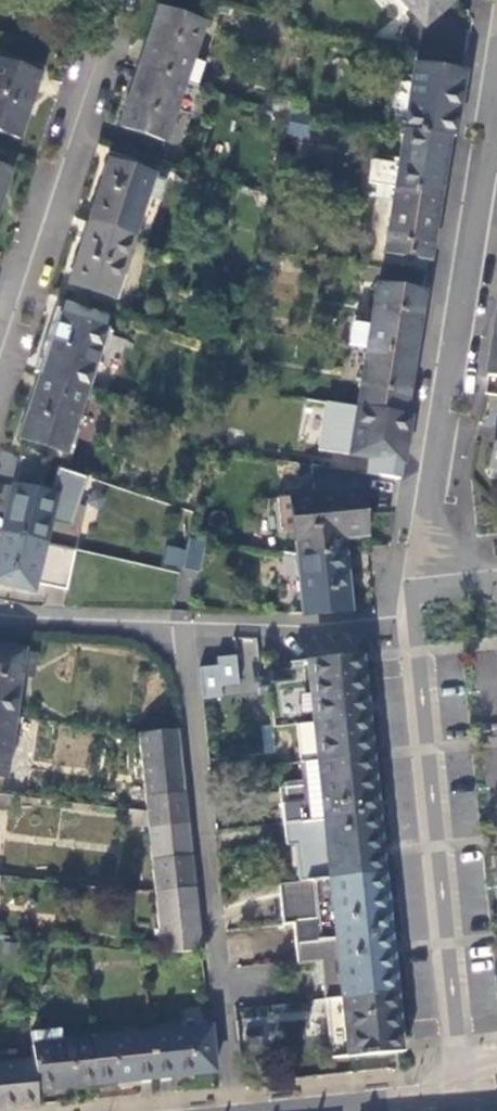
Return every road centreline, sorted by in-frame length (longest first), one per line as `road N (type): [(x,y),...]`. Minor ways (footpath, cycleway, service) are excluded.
road 1 (residential): [(181,636),(233,1110)]
road 2 (residential): [(417,639),(466,1101)]
road 3 (residential): [(496,106),(421,536)]
road 4 (residential): [(123,0),(0,400)]
road 5 (residential): [(181,636),(417,639)]
road 6 (residential): [(0,624),(181,636)]

